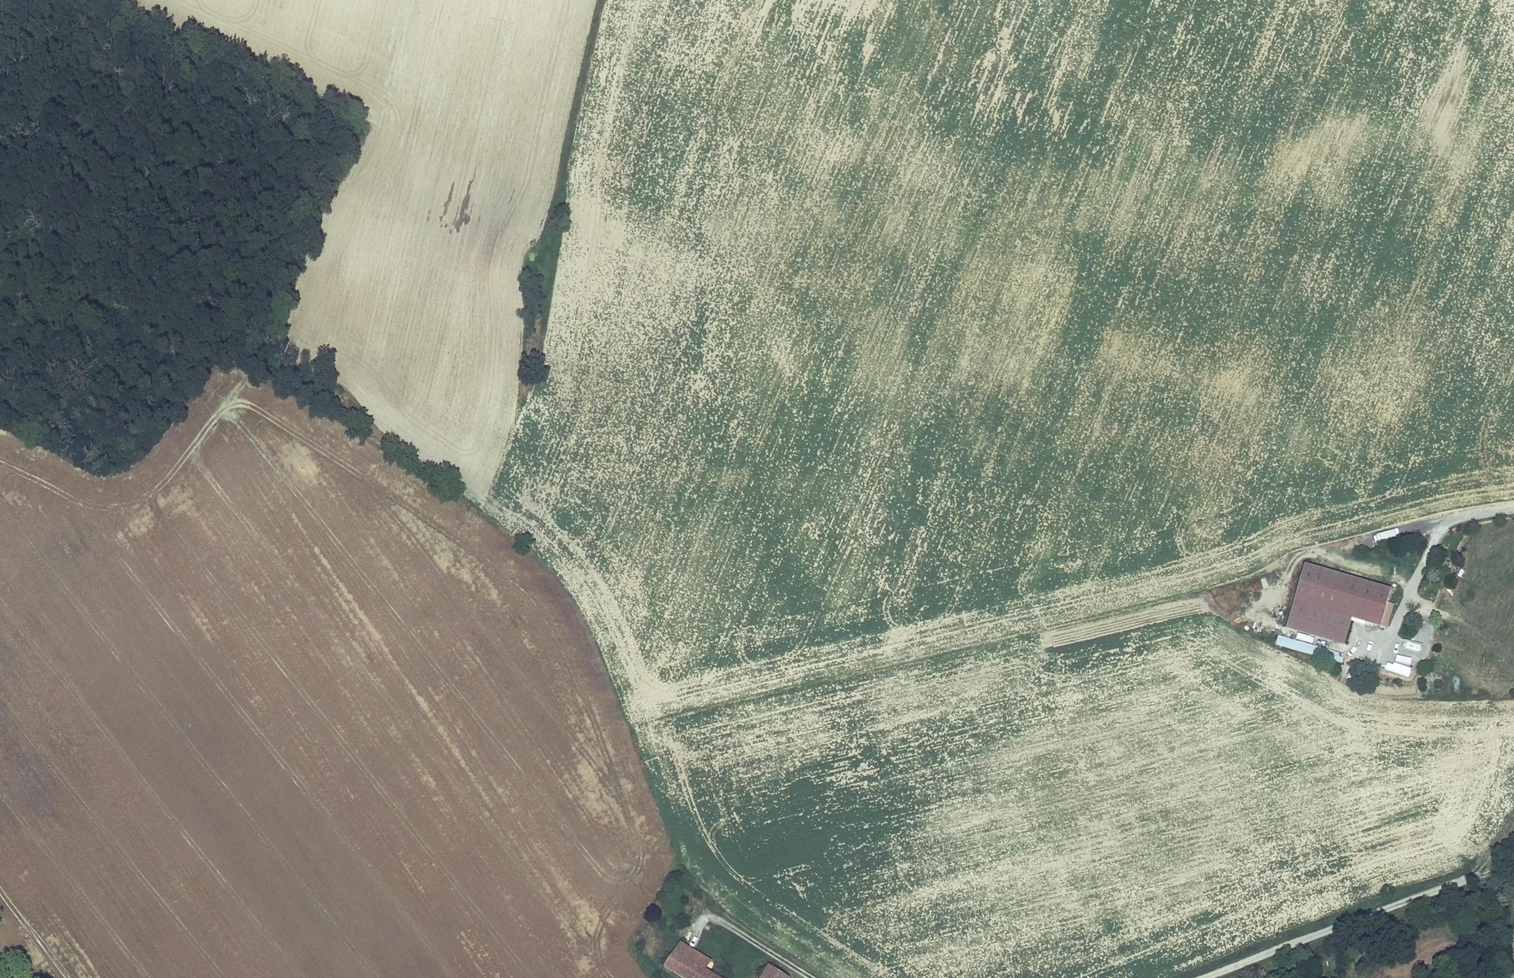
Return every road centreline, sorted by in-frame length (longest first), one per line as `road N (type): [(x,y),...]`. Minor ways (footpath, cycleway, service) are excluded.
road 1 (unclassified): [(1513,865),(1210,977)]

